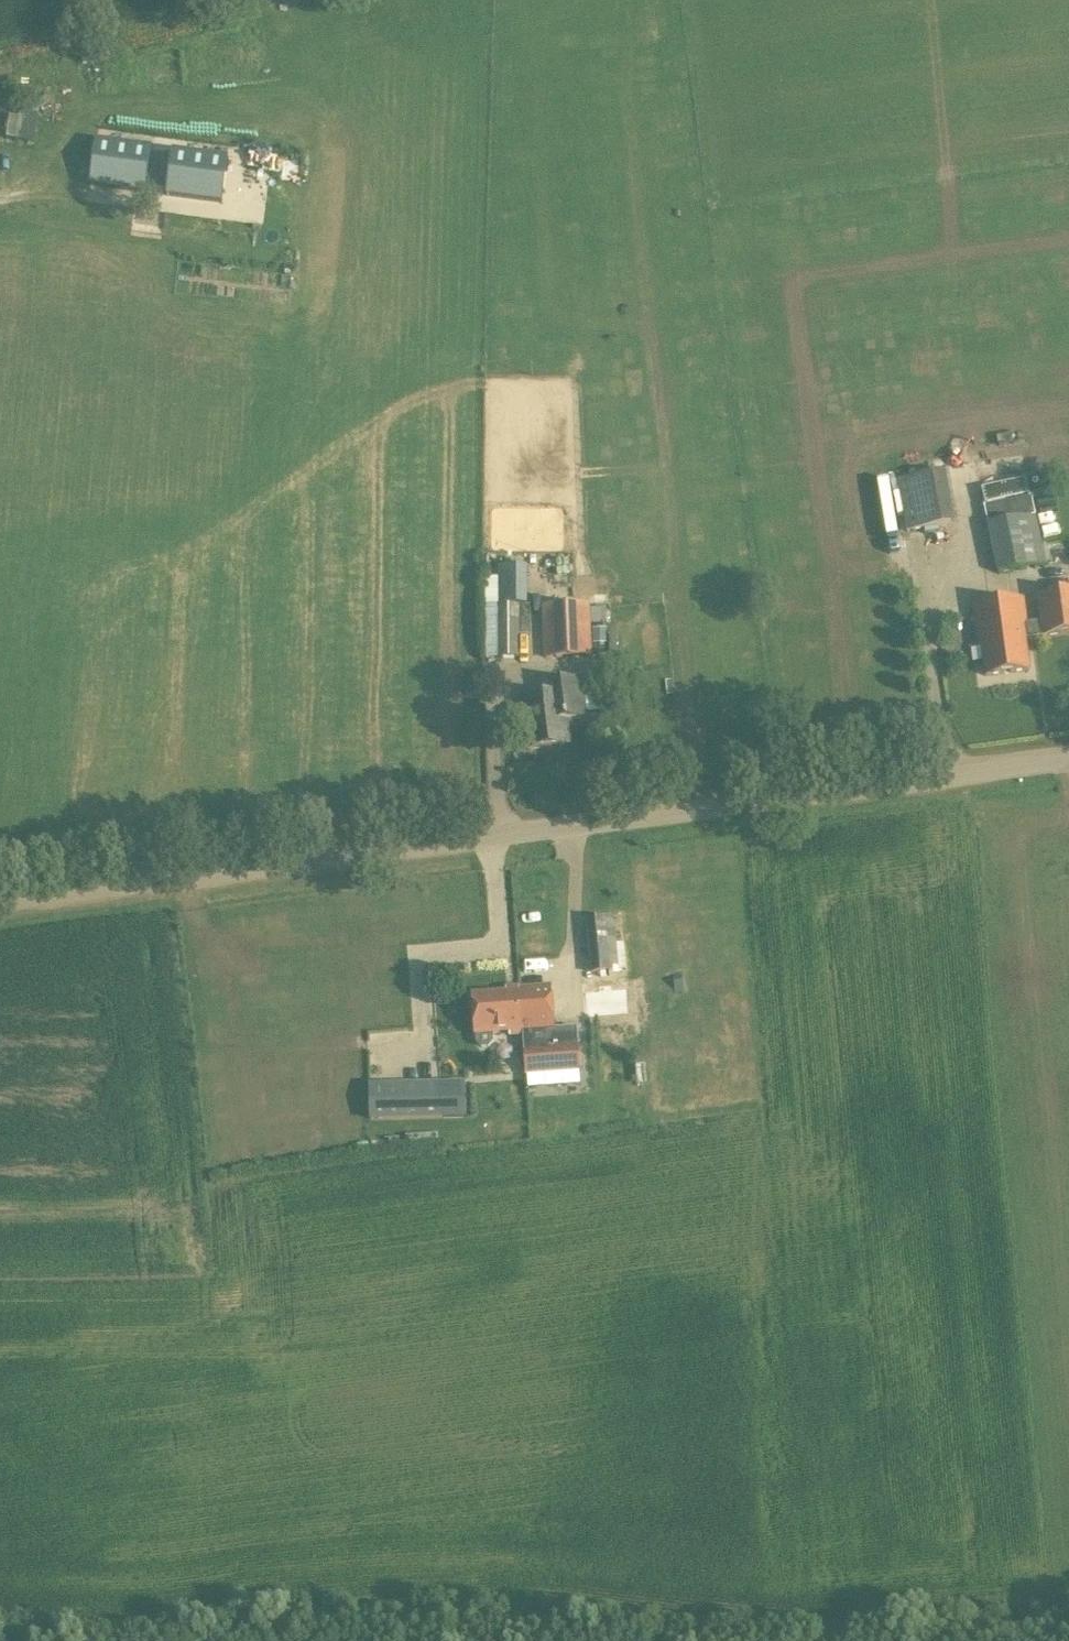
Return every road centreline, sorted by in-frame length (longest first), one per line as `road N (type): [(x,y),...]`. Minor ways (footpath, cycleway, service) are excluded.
road 1 (unclassified): [(0,896),(1068,759)]

